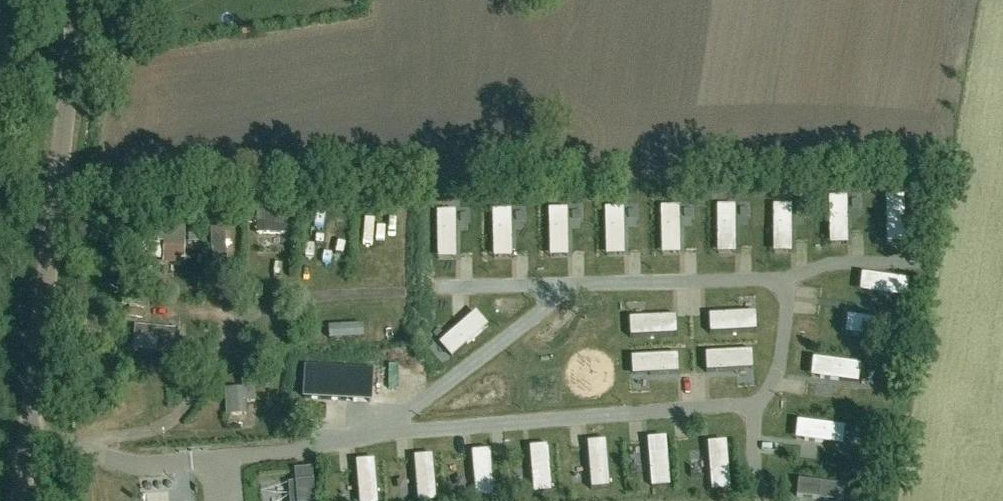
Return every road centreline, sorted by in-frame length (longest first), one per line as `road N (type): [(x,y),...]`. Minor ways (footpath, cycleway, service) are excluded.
road 1 (unclassified): [(19,500),(74,0)]

